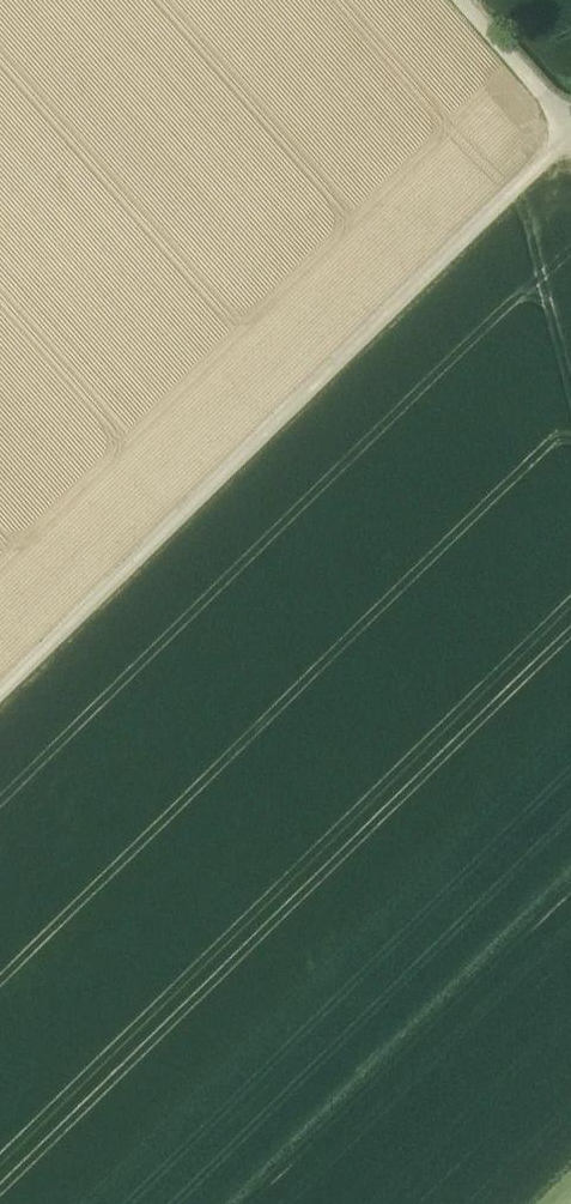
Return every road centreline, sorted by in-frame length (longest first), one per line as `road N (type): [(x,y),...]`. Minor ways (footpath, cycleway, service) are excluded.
road 1 (track): [(570,132),(0,691)]
road 2 (track): [(461,0),(570,125)]

